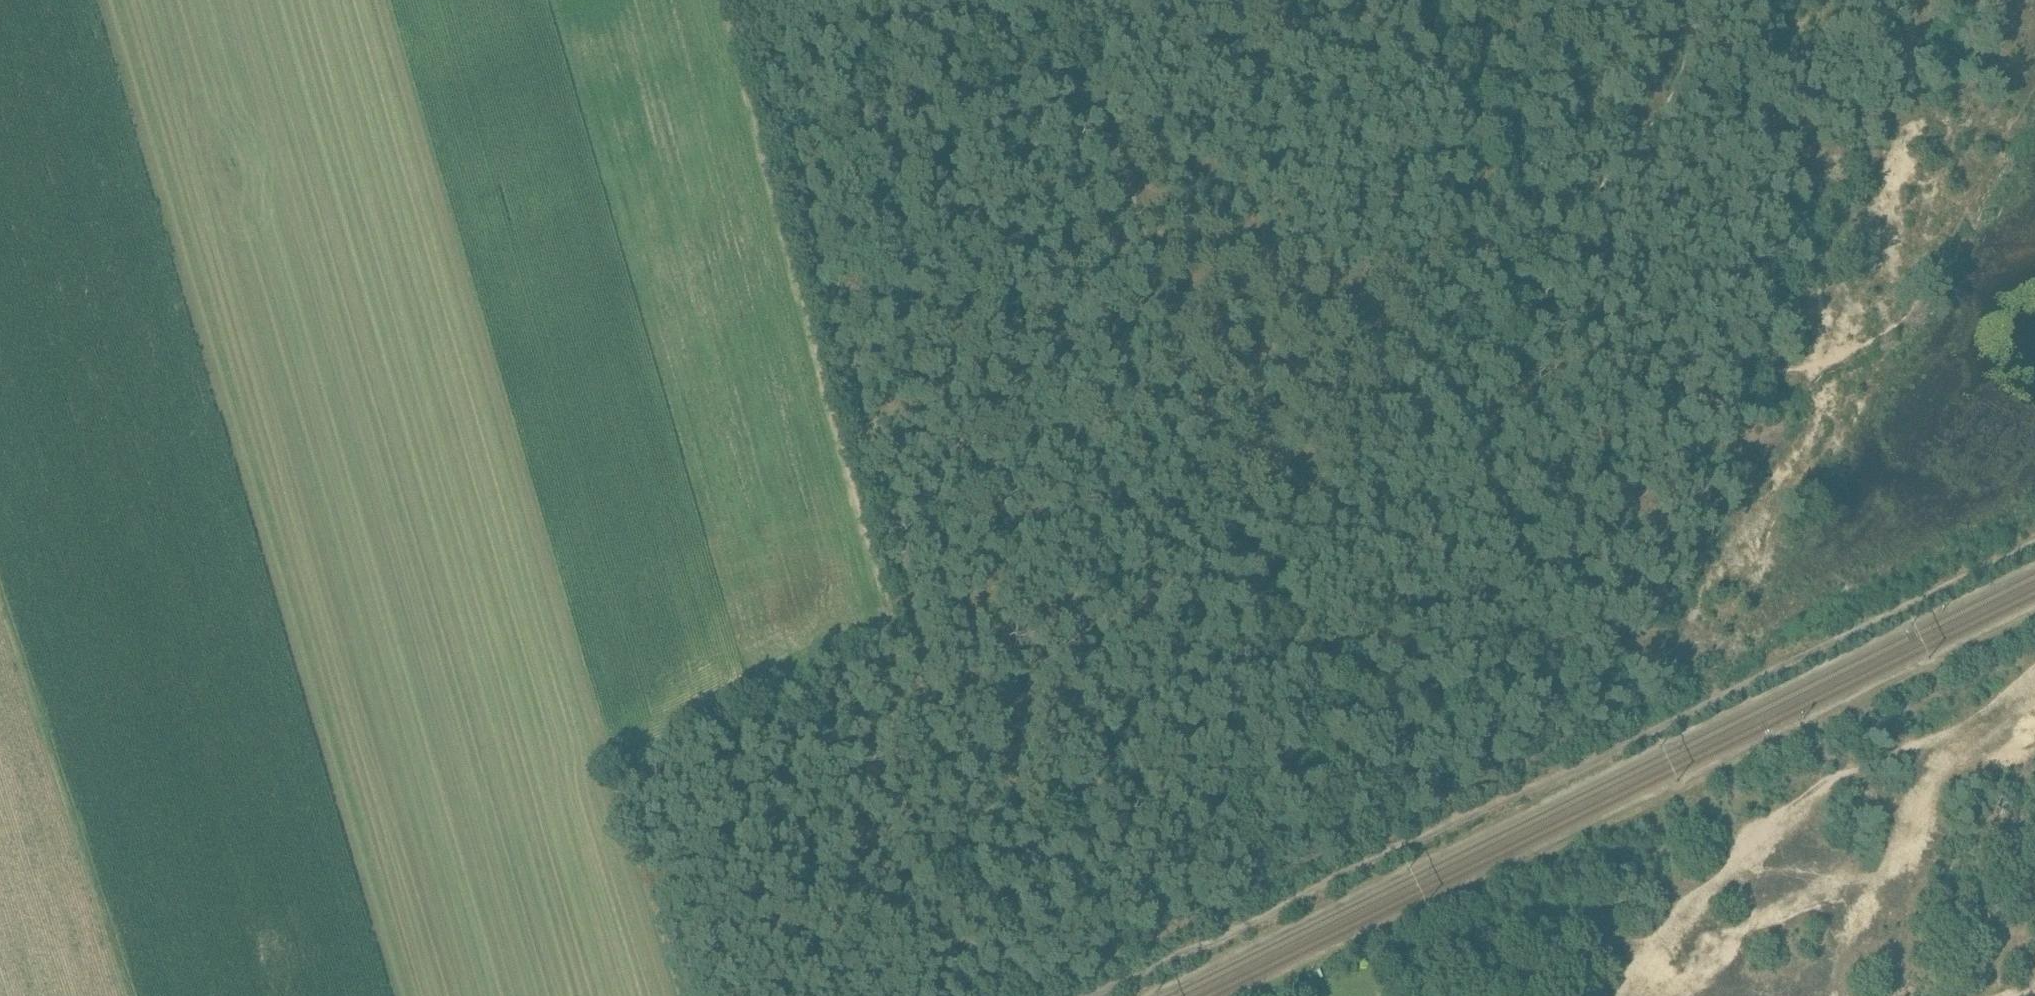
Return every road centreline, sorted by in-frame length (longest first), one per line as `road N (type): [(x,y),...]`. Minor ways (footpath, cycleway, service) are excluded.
road 1 (track): [(1095,995),(2034,546)]

